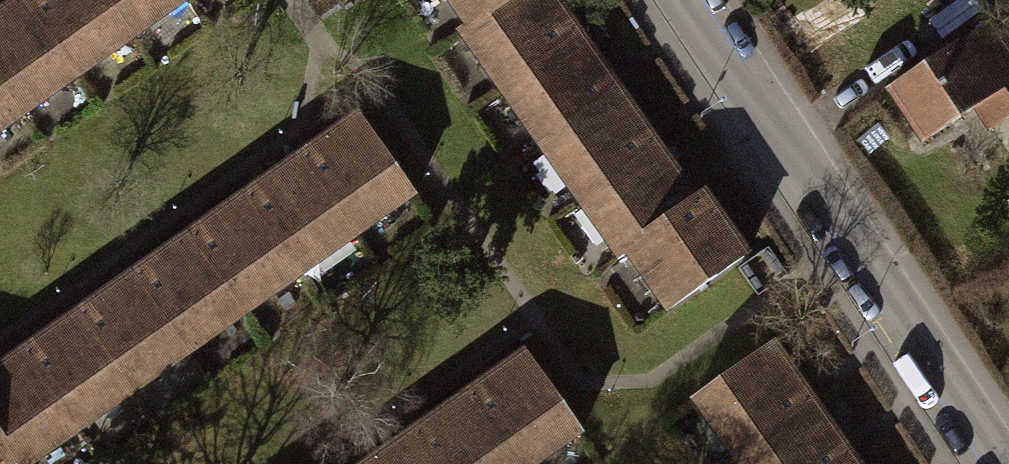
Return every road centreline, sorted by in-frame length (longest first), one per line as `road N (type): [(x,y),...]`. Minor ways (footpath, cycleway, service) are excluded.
road 1 (residential): [(680,0),(999,463)]

